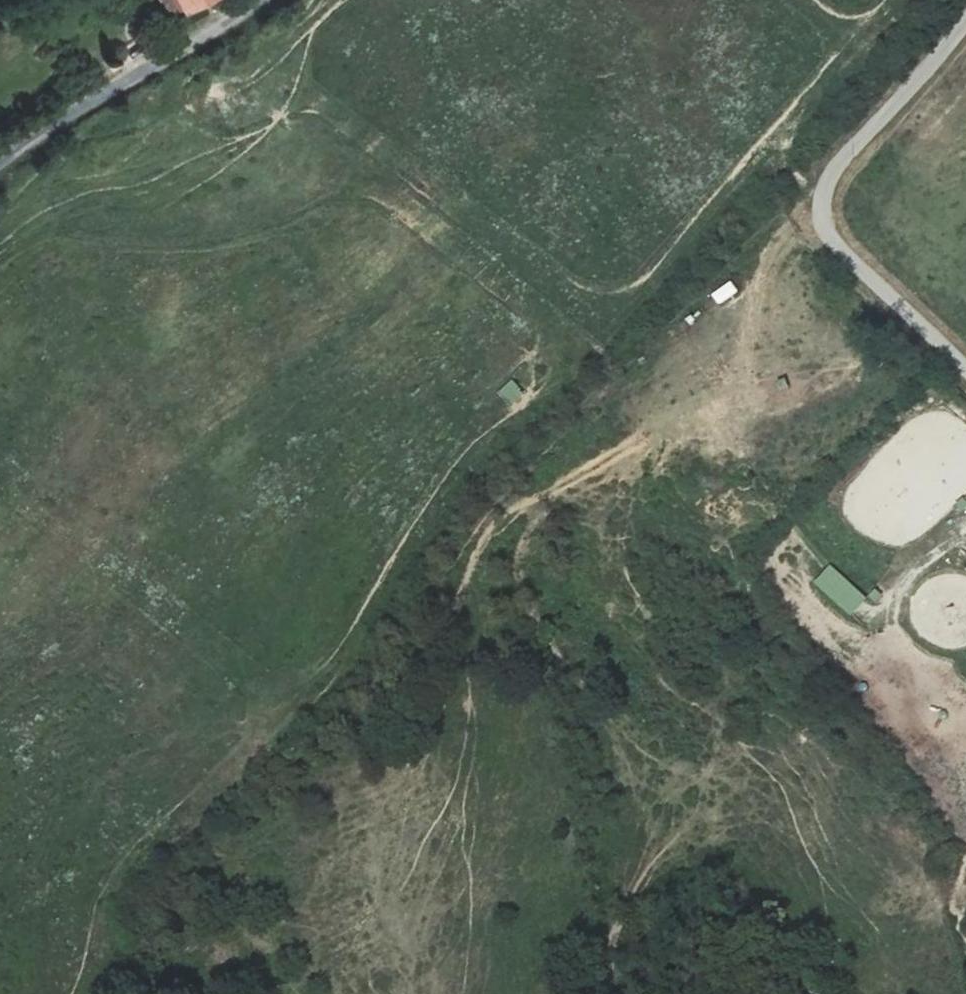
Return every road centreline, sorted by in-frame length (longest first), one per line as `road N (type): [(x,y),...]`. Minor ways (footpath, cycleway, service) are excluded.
road 1 (unclassified): [(965,22),(832,171),(825,224),(845,260),(965,377)]
road 2 (unclassified): [(0,167),(256,0)]

